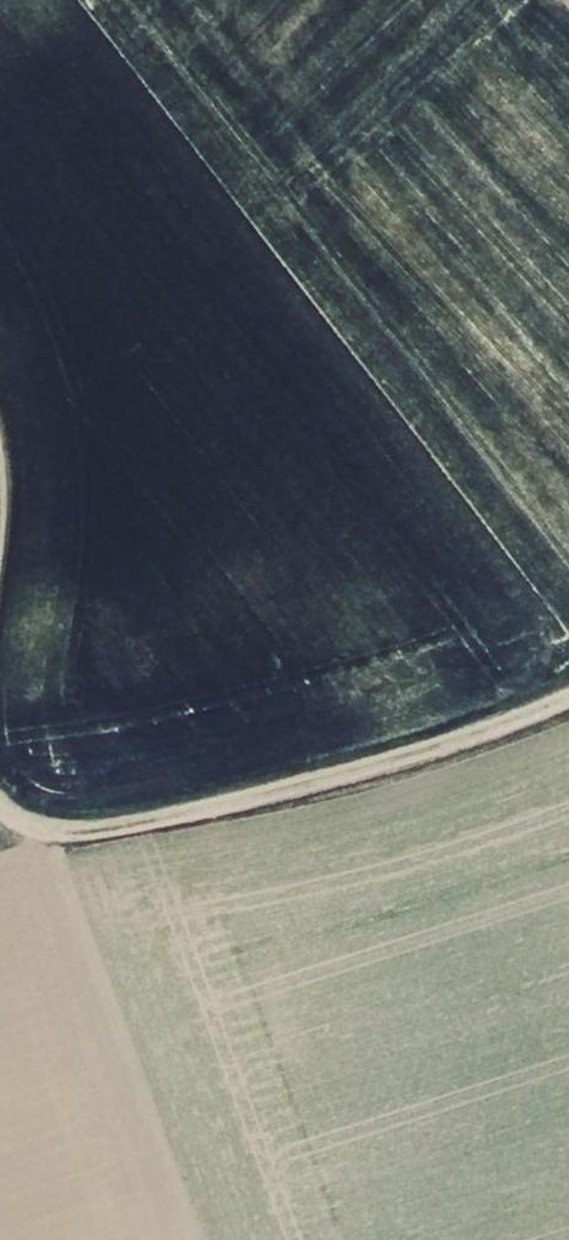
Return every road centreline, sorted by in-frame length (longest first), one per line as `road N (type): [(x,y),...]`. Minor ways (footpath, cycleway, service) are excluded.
road 1 (track): [(0,818),(71,837),(264,799),(521,725),(568,701)]

